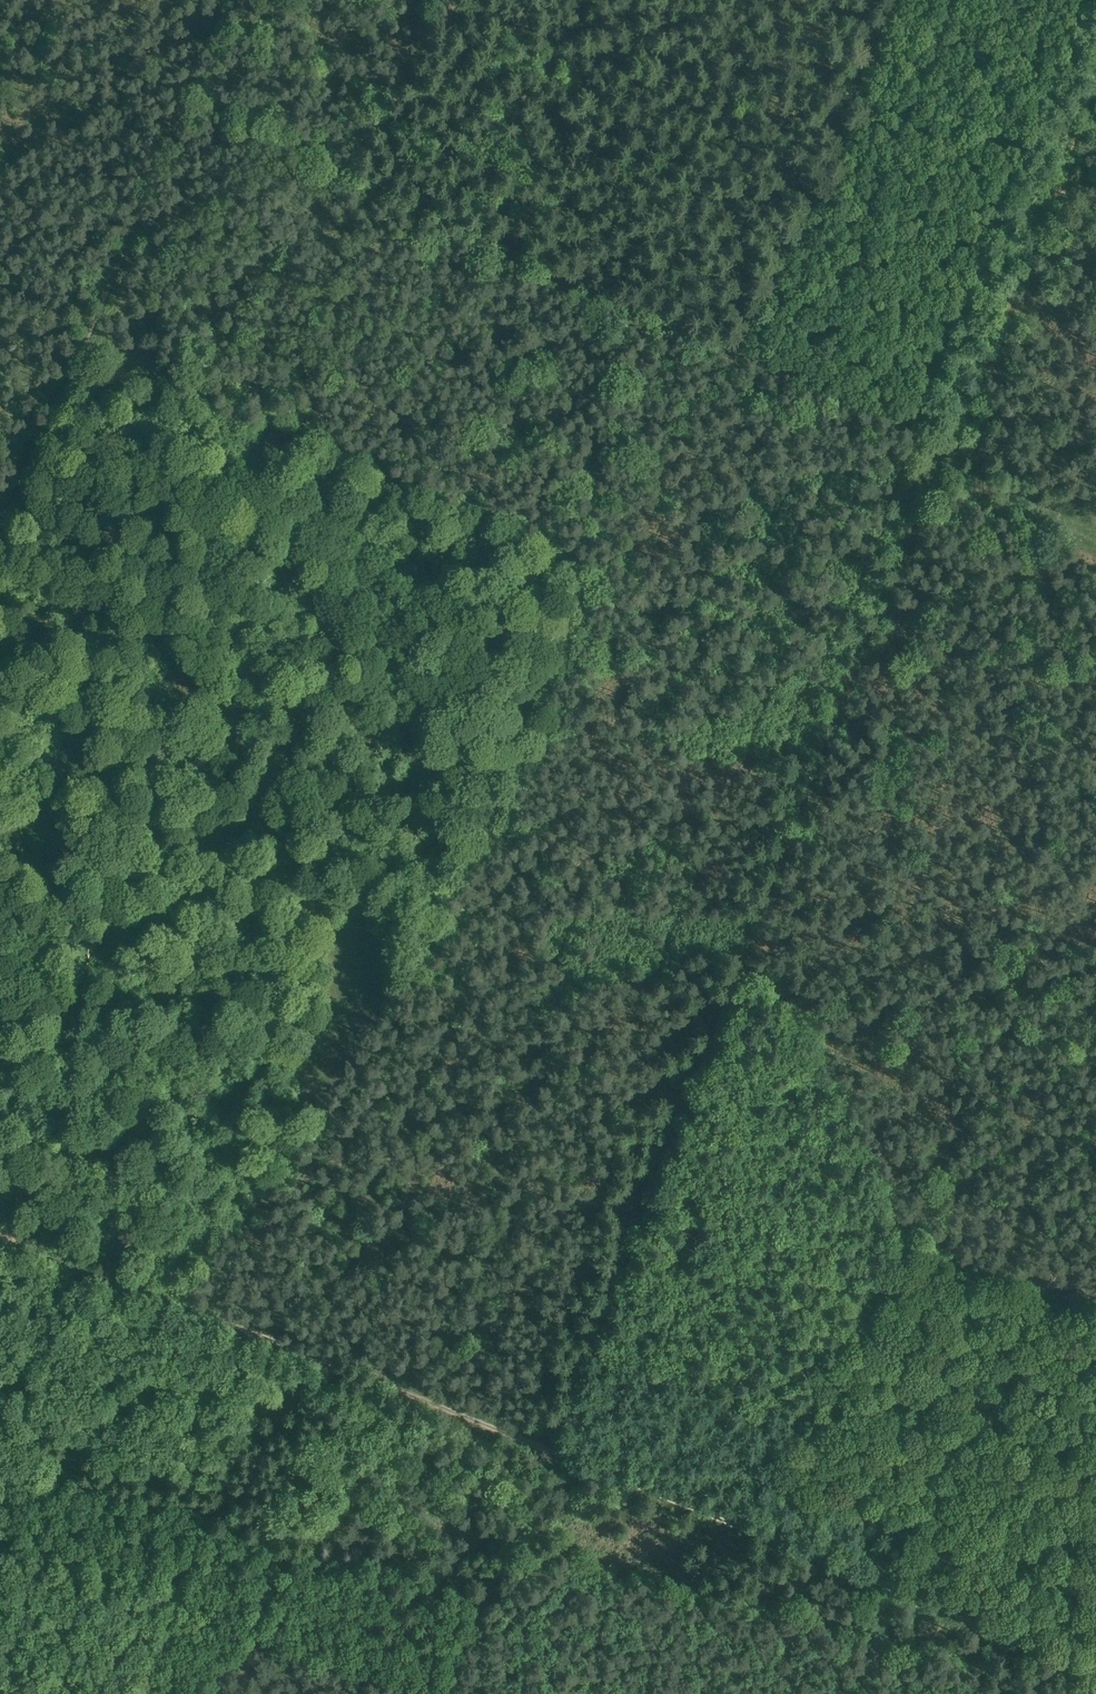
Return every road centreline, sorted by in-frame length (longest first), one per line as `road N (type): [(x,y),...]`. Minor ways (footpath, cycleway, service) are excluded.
road 1 (track): [(1095,1669),(541,1445)]
road 2 (track): [(541,1445),(0,1231)]
road 3 (track): [(0,518),(216,0)]

